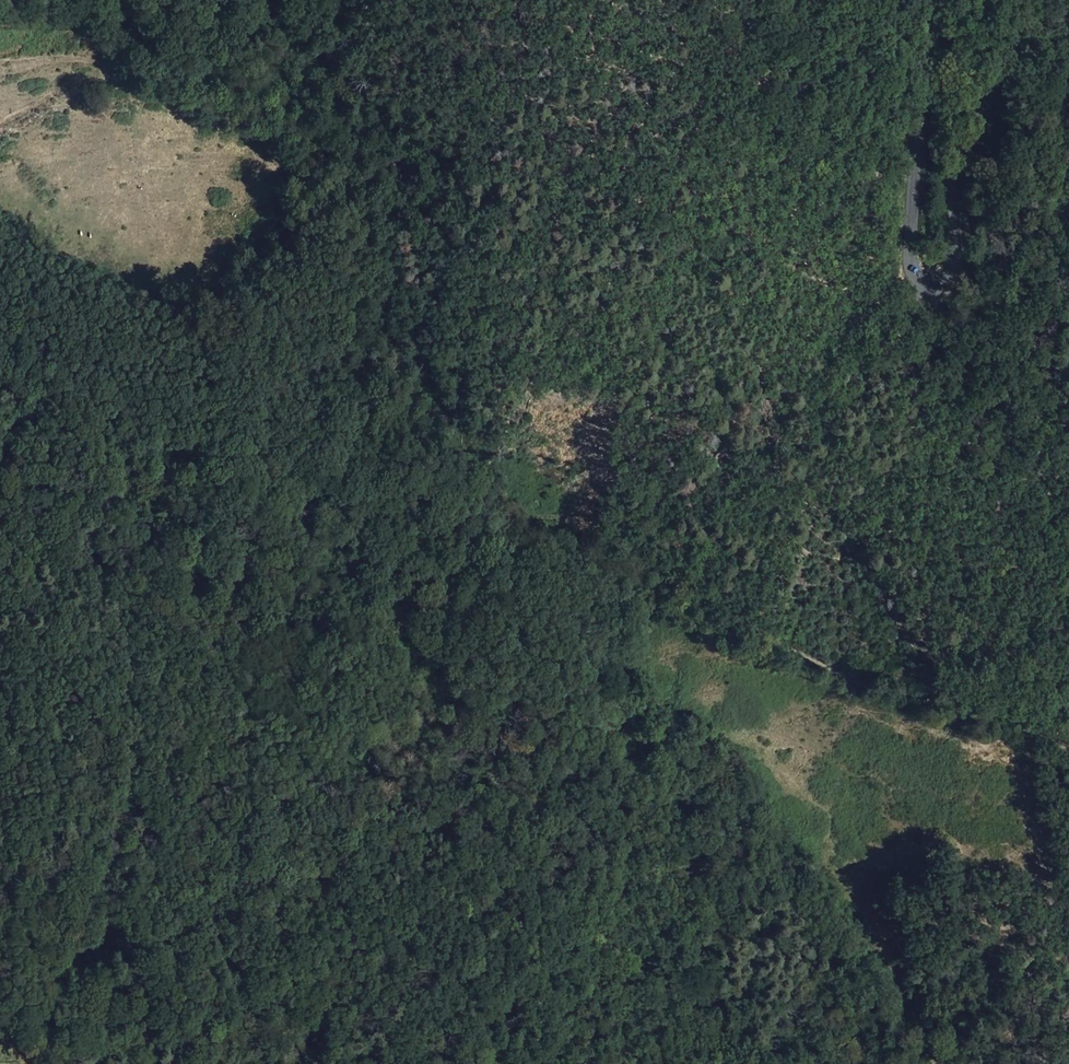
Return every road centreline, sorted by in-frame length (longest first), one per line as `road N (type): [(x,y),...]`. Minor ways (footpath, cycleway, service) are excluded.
road 1 (tertiary): [(929,0),(909,250),(914,278),(930,284),(947,277),(955,246),(954,183),(1042,0)]
road 2 (track): [(600,646),(614,600),(660,582),(852,681),(933,703)]
road 3 (track): [(0,31),(128,41),(94,73),(0,121)]
road 4 (track): [(660,582),(619,537),(587,526),(479,525)]
road 5 (track): [(933,703),(1068,749)]

